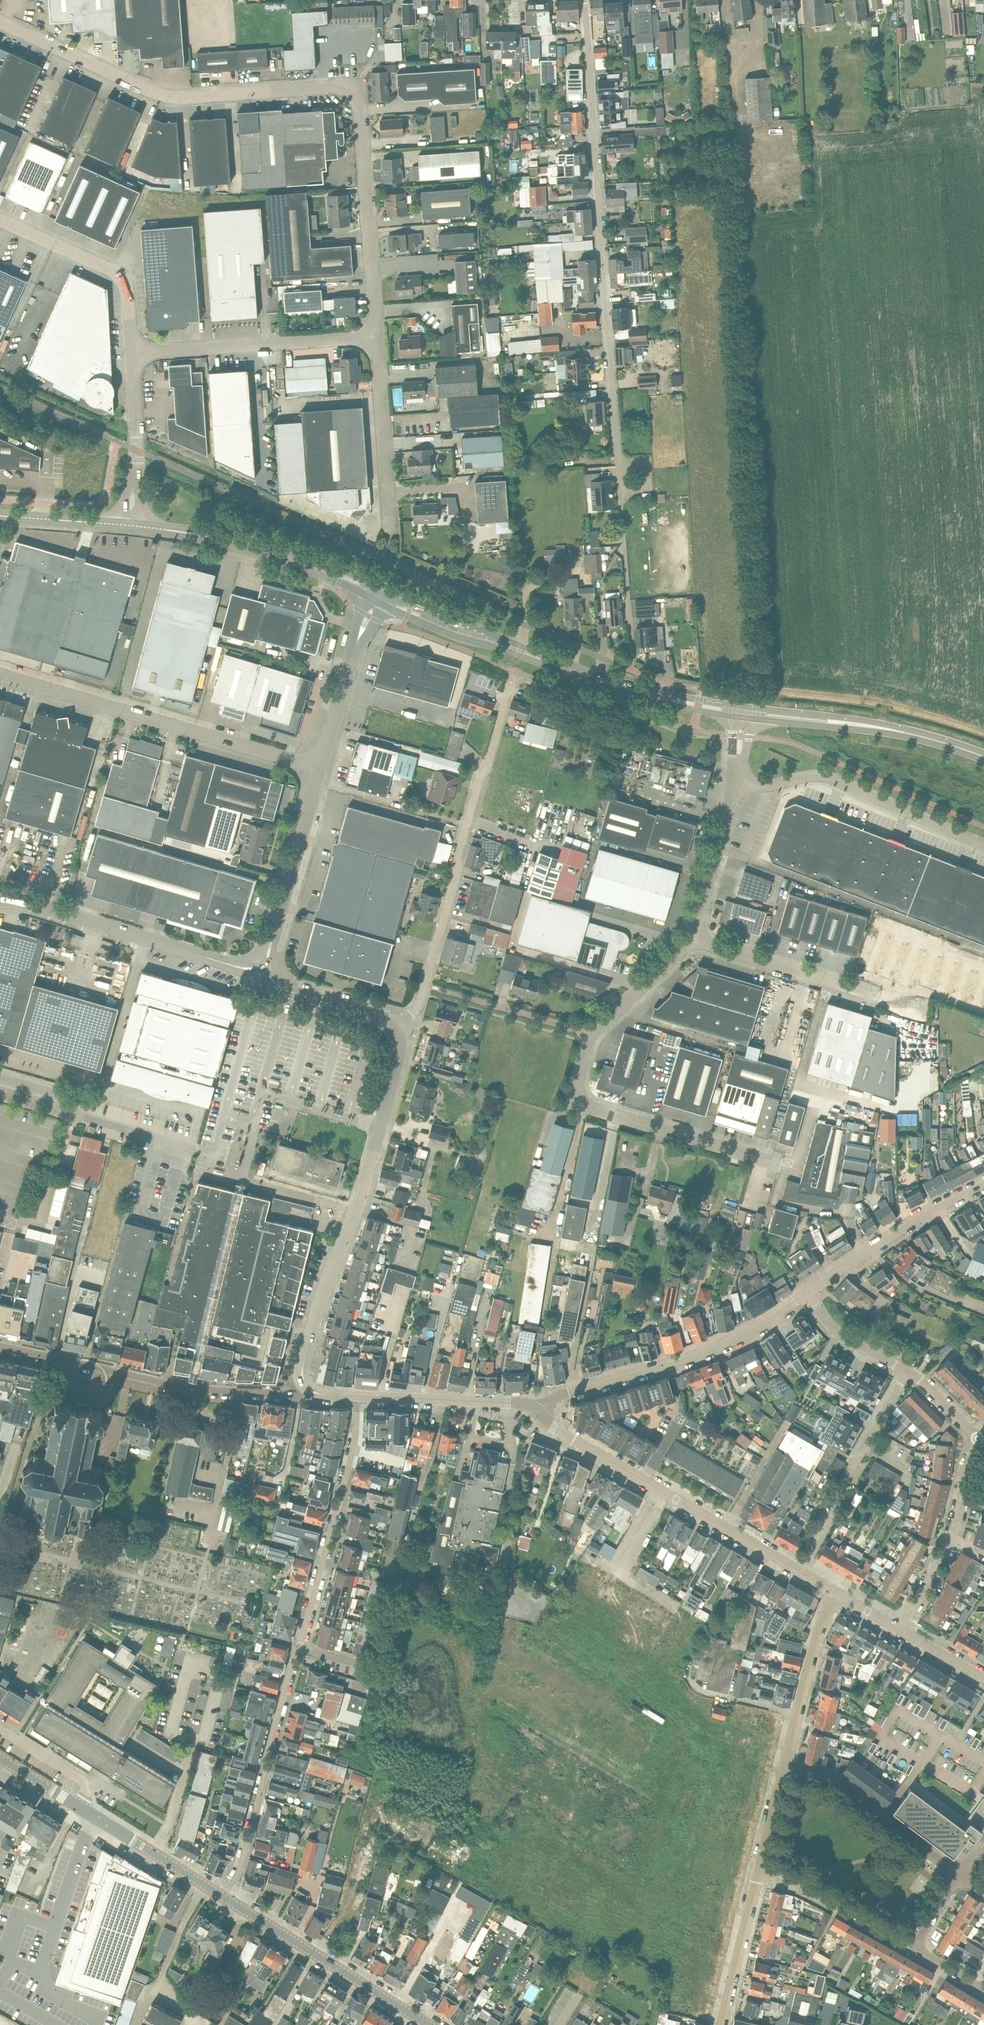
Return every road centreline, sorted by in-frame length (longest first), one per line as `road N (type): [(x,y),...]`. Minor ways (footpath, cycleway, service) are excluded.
road 1 (unclassified): [(377,335),(356,95),(330,86),(169,97),(0,21)]
road 2 (residential): [(356,1395),(353,1453),(241,1866),(223,1896)]
road 3 (residential): [(617,461),(584,0)]
road 4 (secondary): [(743,707),(604,676),(380,588)]
road 5 (residential): [(394,1027),(398,1060),(356,1212),(320,1302),(305,1385)]
road 6 (residential): [(511,682),(422,998),(394,1027)]
road 7 (secondary): [(381,604),(601,686),(731,717)]
road 8 (unclassified): [(321,770),(0,674)]
road 9 (residential): [(800,1571),(555,1428),(539,1411)]
road 10 (unclassified): [(749,1205),(760,1168),(748,1154),(584,1104),(577,1082),(591,1034)]
road 11 (residential): [(539,1411),(563,1393),(714,1347),(807,1292)]
road 12 (unclassified): [(264,966),(234,967),(39,904),(0,901)]
road 13 (tertiary): [(223,1896),(0,1757)]
road 14 (unclassified): [(983,845),(831,778),(735,784)]
road 15 (unclassified): [(131,355),(377,335)]
road 16 (residential): [(0,1348),(238,1391)]
road 17 (residential): [(800,1571),(907,1371)]
road 18 (unclassified): [(131,355),(127,294),(117,275),(0,220)]
road 19 (residential): [(900,1630),(950,1540),(978,1438)]
road 20 (residential): [(983,1181),(910,1220),(807,1292)]
road 21 (residential): [(959,1875),(839,1785),(785,1767)]
road 22 (unclassified): [(390,540),(377,335)]
road 23 (tertiary): [(397,2005),(223,1896)]
road 24 (unclassified): [(264,966),(321,770)]
road 25 (secondary): [(380,588),(255,536),(192,534)]
road 26 (unclassified): [(874,998),(693,936)]
road 27 (secondary): [(192,534),(291,561),(367,597)]
road 28 (residential): [(356,1395),(519,1402),(539,1411)]
road 29 (residential): [(785,1767),(816,1639),(837,1593)]
road 30 (residential): [(914,1949),(761,1862)]
road 31 (secondary): [(909,734),(743,707)]
road 32 (residential): [(721,2024),(761,1862)]
road 33 (unclassified): [(693,936),(735,784)]
road 34 (secondary): [(753,718),(909,734)]
road 35 (residential): [(205,1544),(238,1391)]
road 36 (unclassified): [(394,1027),(281,988),(264,966)]
road 37 (unclassified): [(591,1034),(693,936)]
road 38 (unclassified): [(321,770),(357,644)]
road 39 (residential): [(907,1371),(838,1332),(807,1292)]
road 40 (unclassified): [(134,483),(131,355)]
road 41 (secondary): [(123,526),(0,515)]

